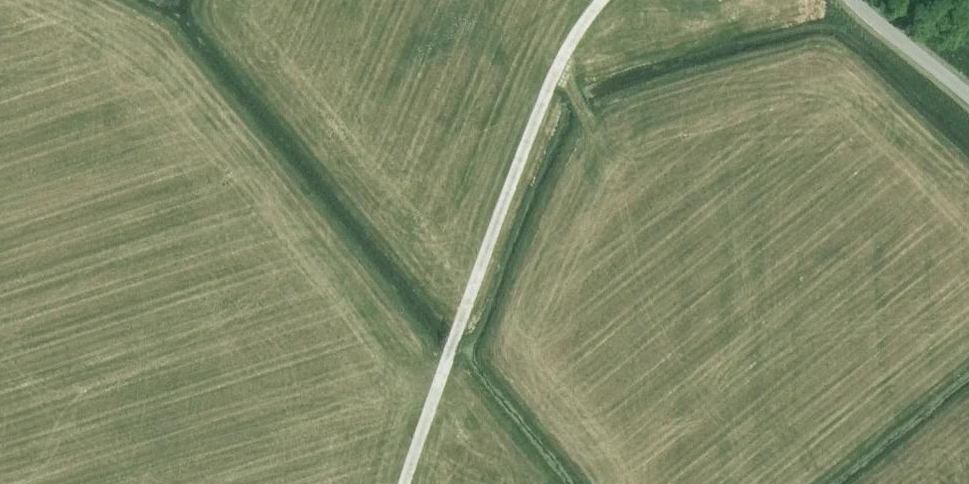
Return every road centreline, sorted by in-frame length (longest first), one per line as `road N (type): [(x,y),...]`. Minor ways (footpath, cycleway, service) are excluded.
road 1 (unclassified): [(968,94),(851,0)]

